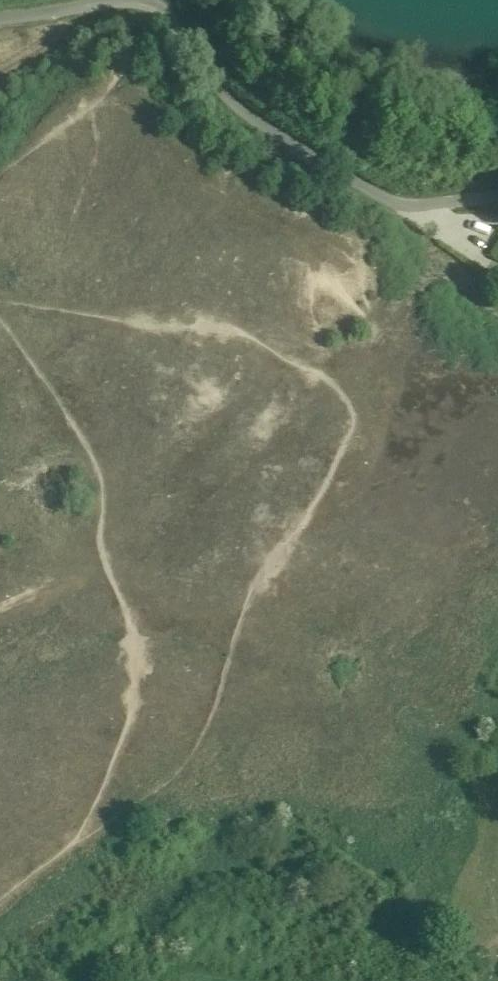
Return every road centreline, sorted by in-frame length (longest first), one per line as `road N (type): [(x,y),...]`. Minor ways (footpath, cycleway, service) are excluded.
road 1 (track): [(0,316),(34,352),(108,480),(101,528),(143,659),(127,728),(73,846),(0,903)]
road 2 (track): [(0,162),(84,117),(129,80),(161,2)]
road 3 (track): [(0,618),(112,568)]

